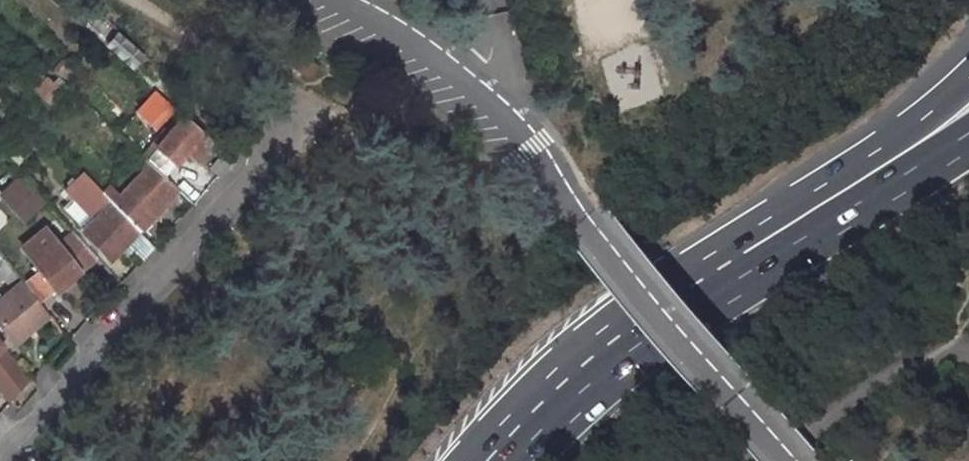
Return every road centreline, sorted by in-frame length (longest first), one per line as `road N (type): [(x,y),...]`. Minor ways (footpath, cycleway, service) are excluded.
road 1 (residential): [(311,112),(0,456)]
road 2 (trunk): [(746,253),(590,371),(498,460)]
road 3 (trunk): [(968,77),(923,120),(824,184),(746,253)]
road 4 (trunk): [(968,136),(846,217),(746,253)]

